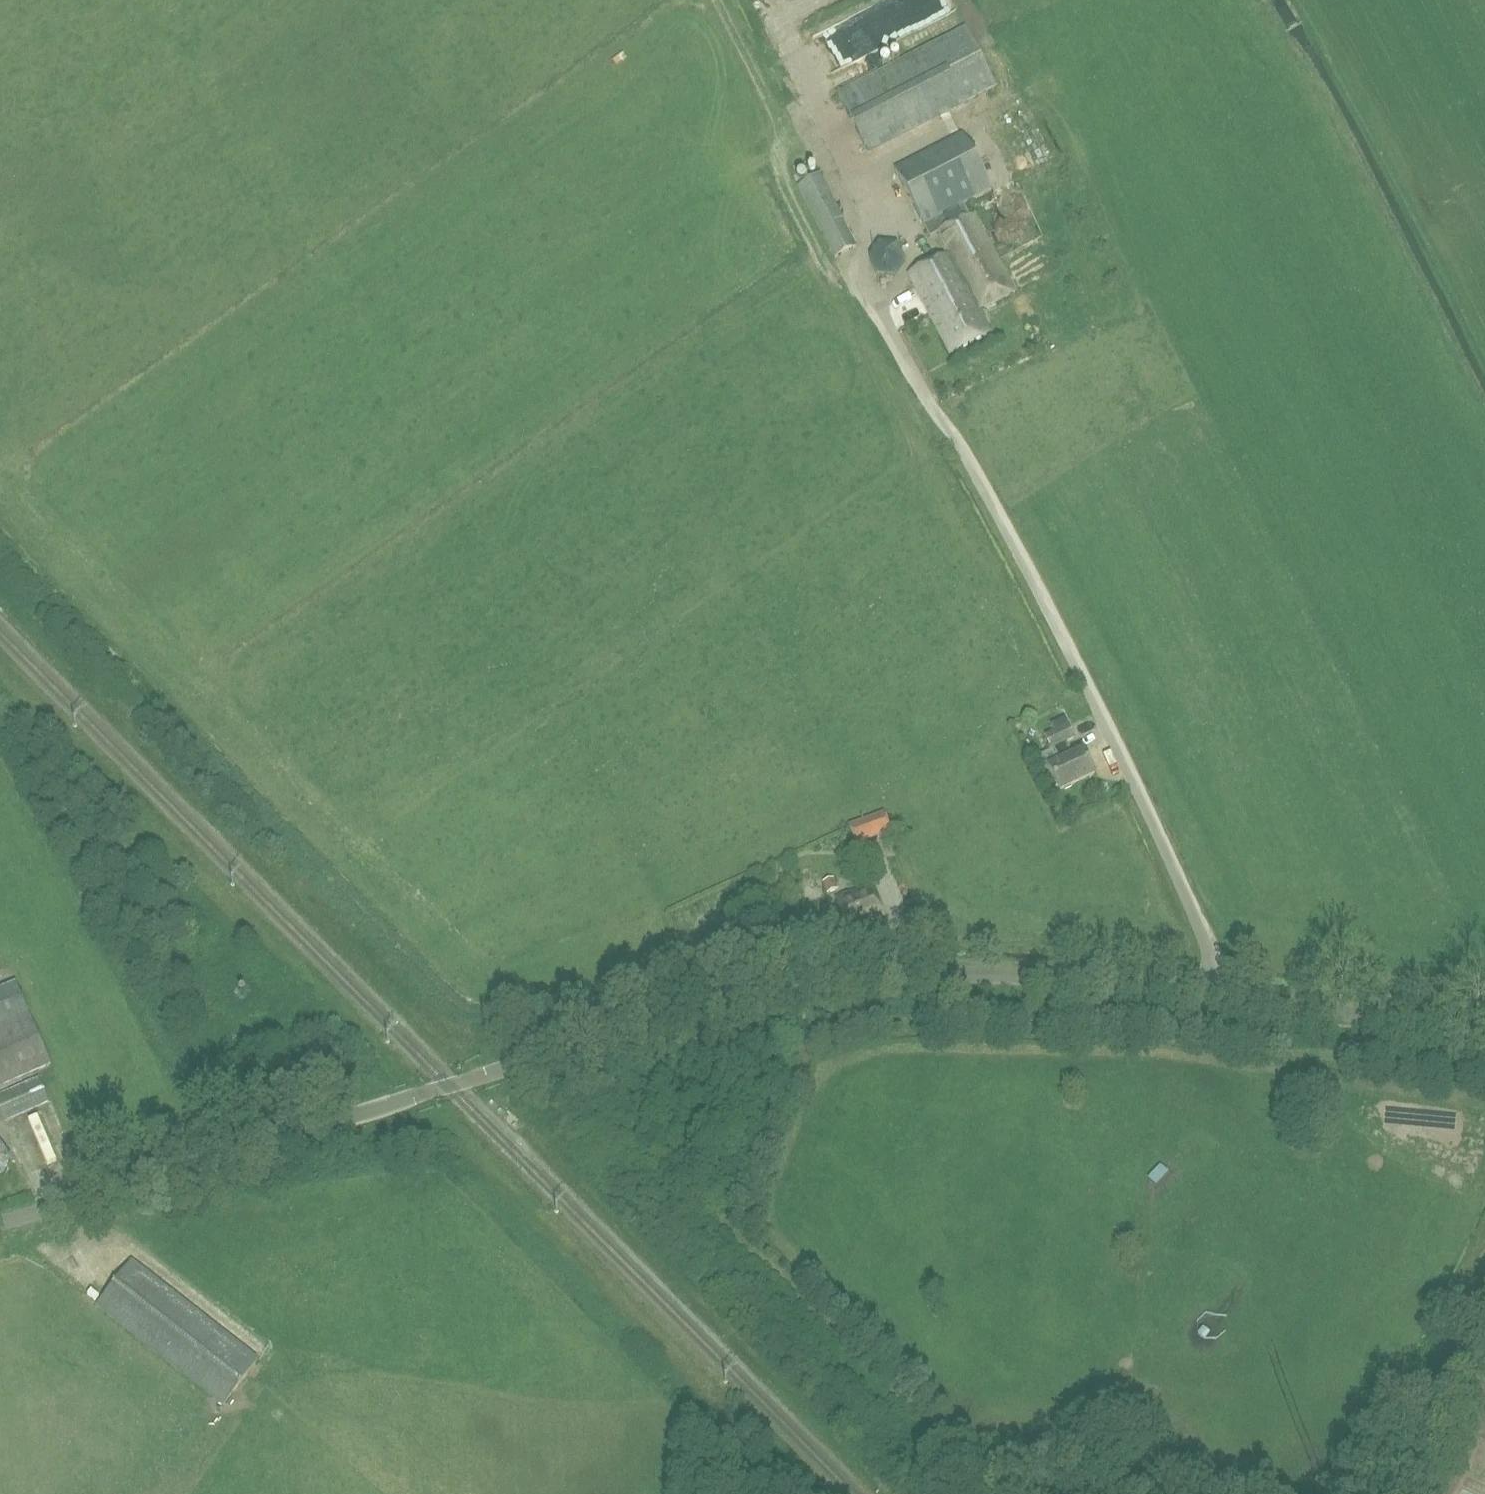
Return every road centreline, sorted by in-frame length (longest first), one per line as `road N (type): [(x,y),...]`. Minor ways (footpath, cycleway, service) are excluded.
road 1 (unclassified): [(1484,1032),(1055,978),(838,978),(615,1033),(0,1224)]

